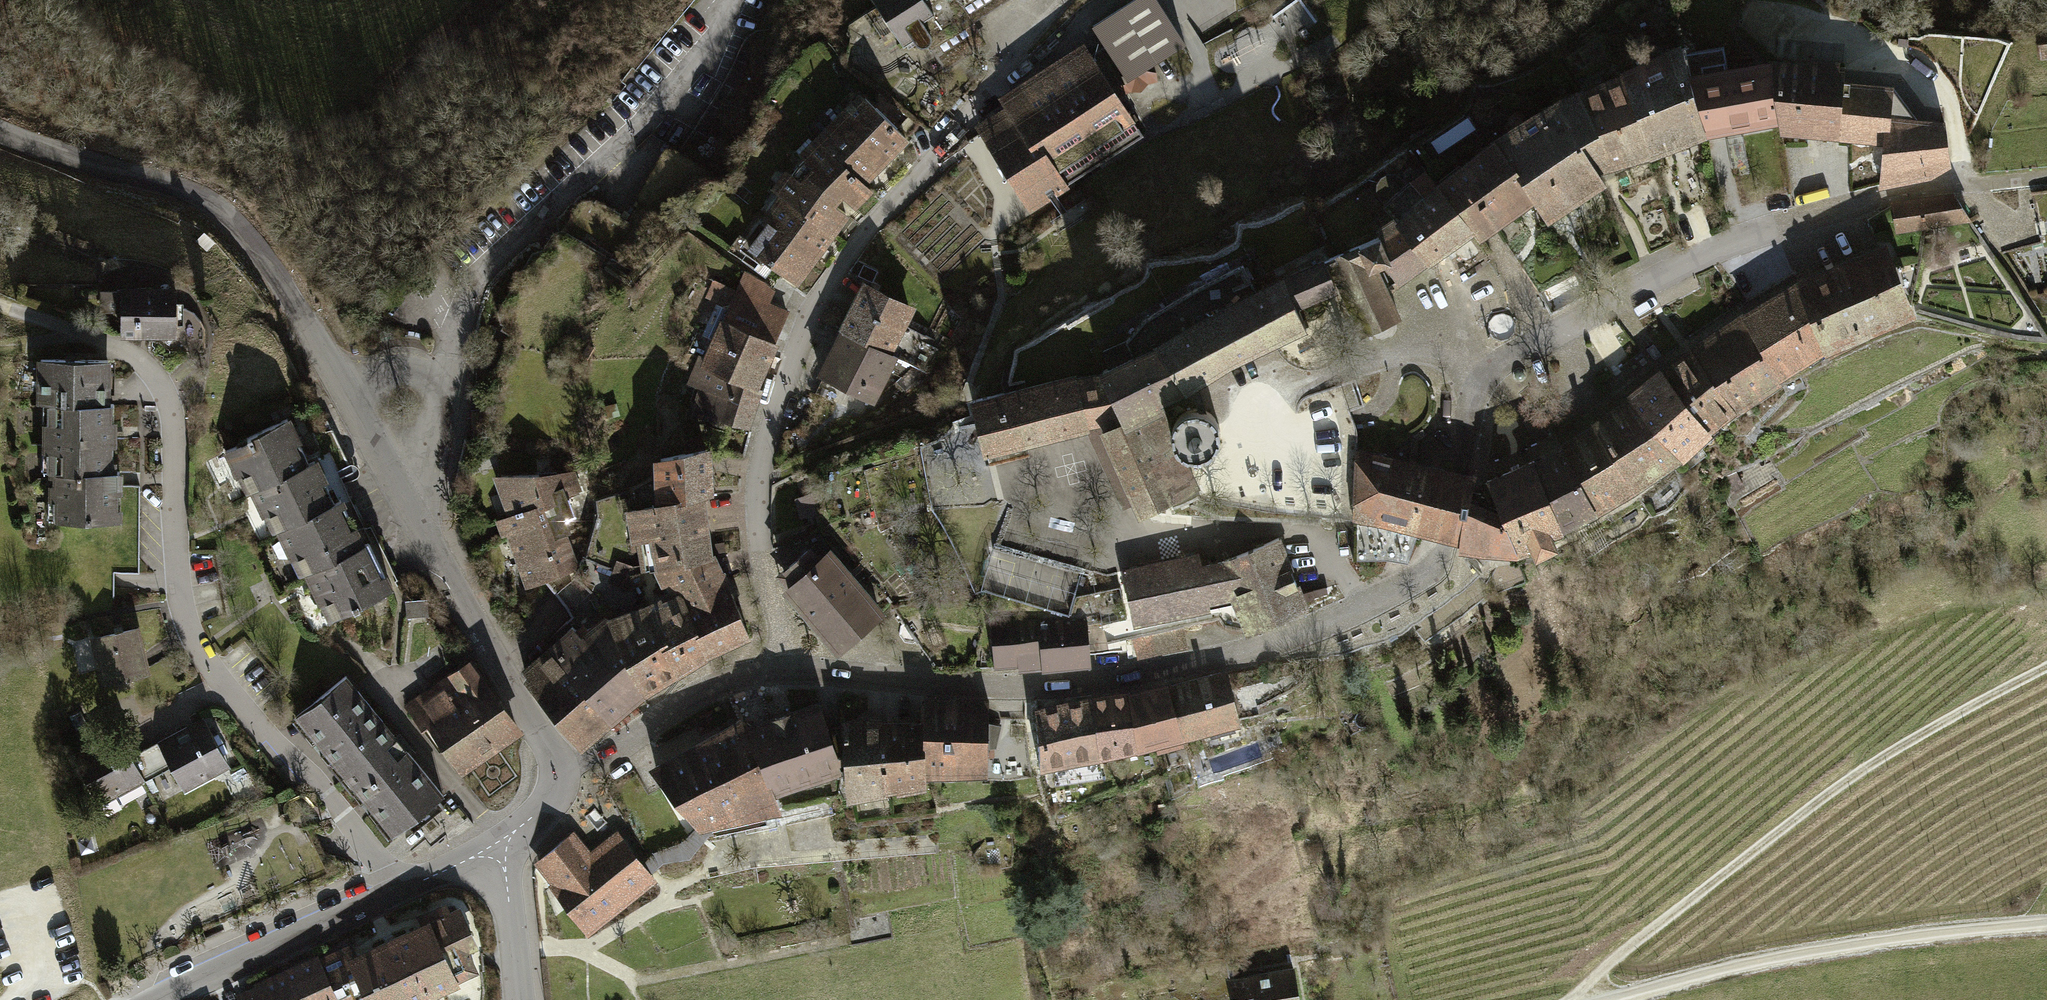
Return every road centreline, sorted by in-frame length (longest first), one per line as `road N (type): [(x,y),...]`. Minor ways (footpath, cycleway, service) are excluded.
road 1 (unclassified): [(786,670),(1014,686),(1076,683),(1297,636),(1432,571),(1448,545),(1466,430),(1487,376)]
road 2 (residential): [(1061,0),(817,302),(774,412),(758,480),(756,535),(786,670)]
road 3 (residential): [(9,311),(112,344),(161,384),(174,431),(180,593),(199,649),(332,799),(398,893)]
road 4 (unclassified): [(1487,376),(1736,240),(1886,197),(2046,179)]
road 5 (track): [(1595,999),(1600,974),(1783,827),(1981,707),(2046,677)]
road 6 (tertiary): [(345,393),(273,268),(223,211),(179,188),(0,131)]
road 7 (track): [(2046,922),(1796,956),(1600,999)]
road 8 (unclassified): [(445,383),(476,287),(643,129),(719,37)]
road 9 (tertiary): [(393,480),(559,772)]
road 10 (tertiary): [(161,999),(398,893)]
road 11 (unclassified): [(559,772),(725,684),(786,670)]
road 12 (residential): [(1329,377),(1391,349),(1443,348),(1487,376)]
road 13 (tertiary): [(496,845),(521,999)]

